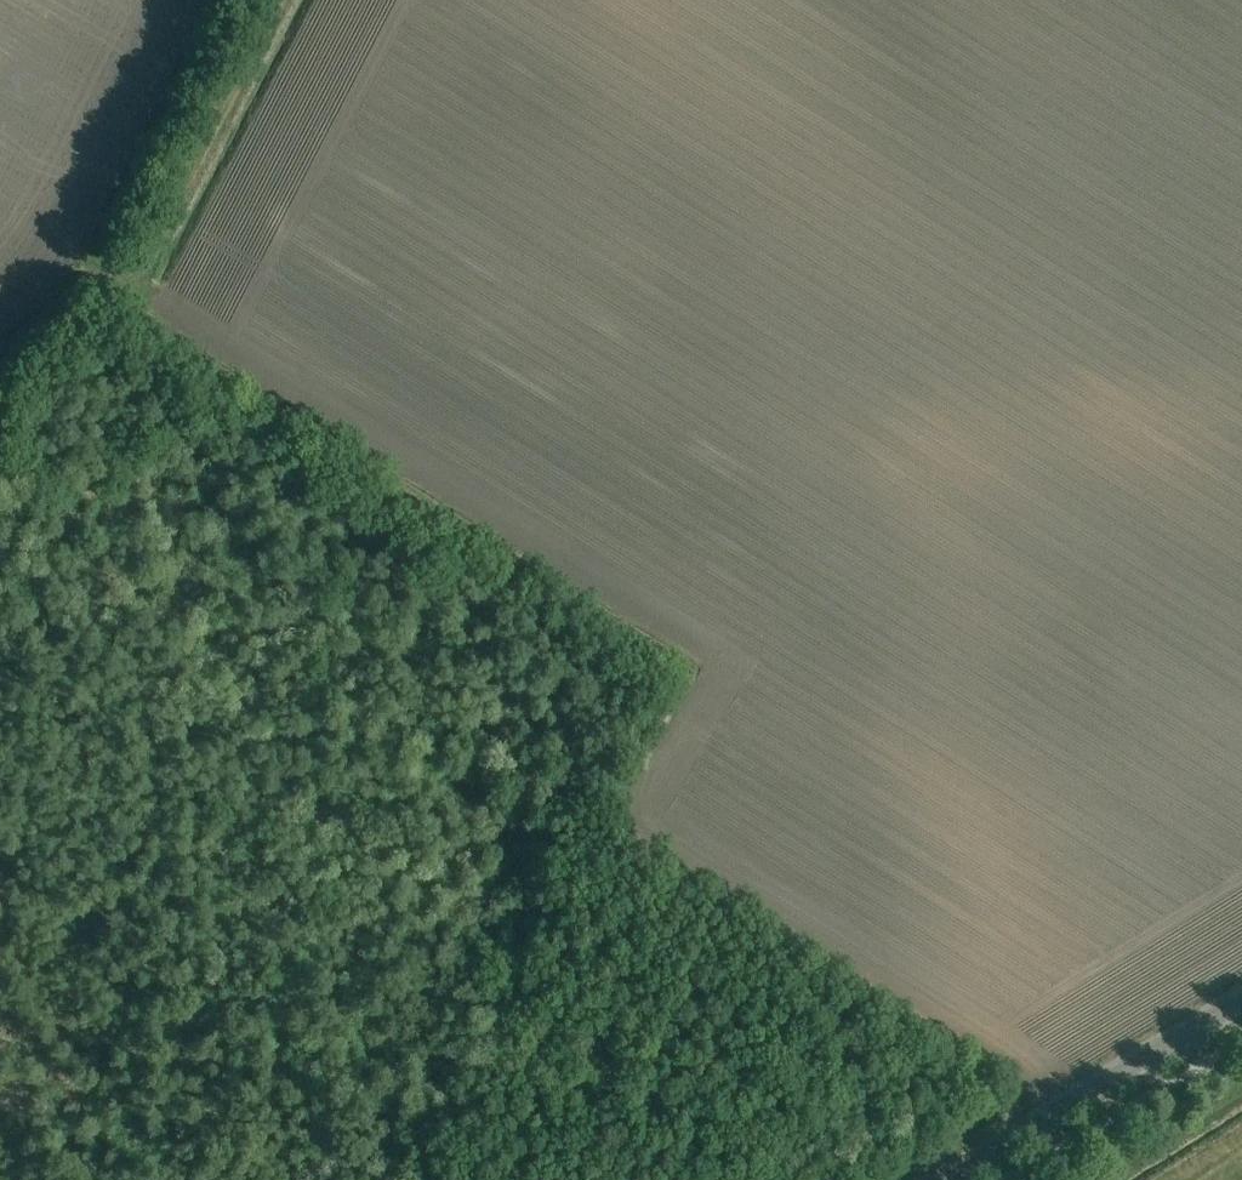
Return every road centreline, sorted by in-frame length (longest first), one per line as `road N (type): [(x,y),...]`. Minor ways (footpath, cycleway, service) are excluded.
road 1 (tertiary): [(954,1179),(1241,1005)]

